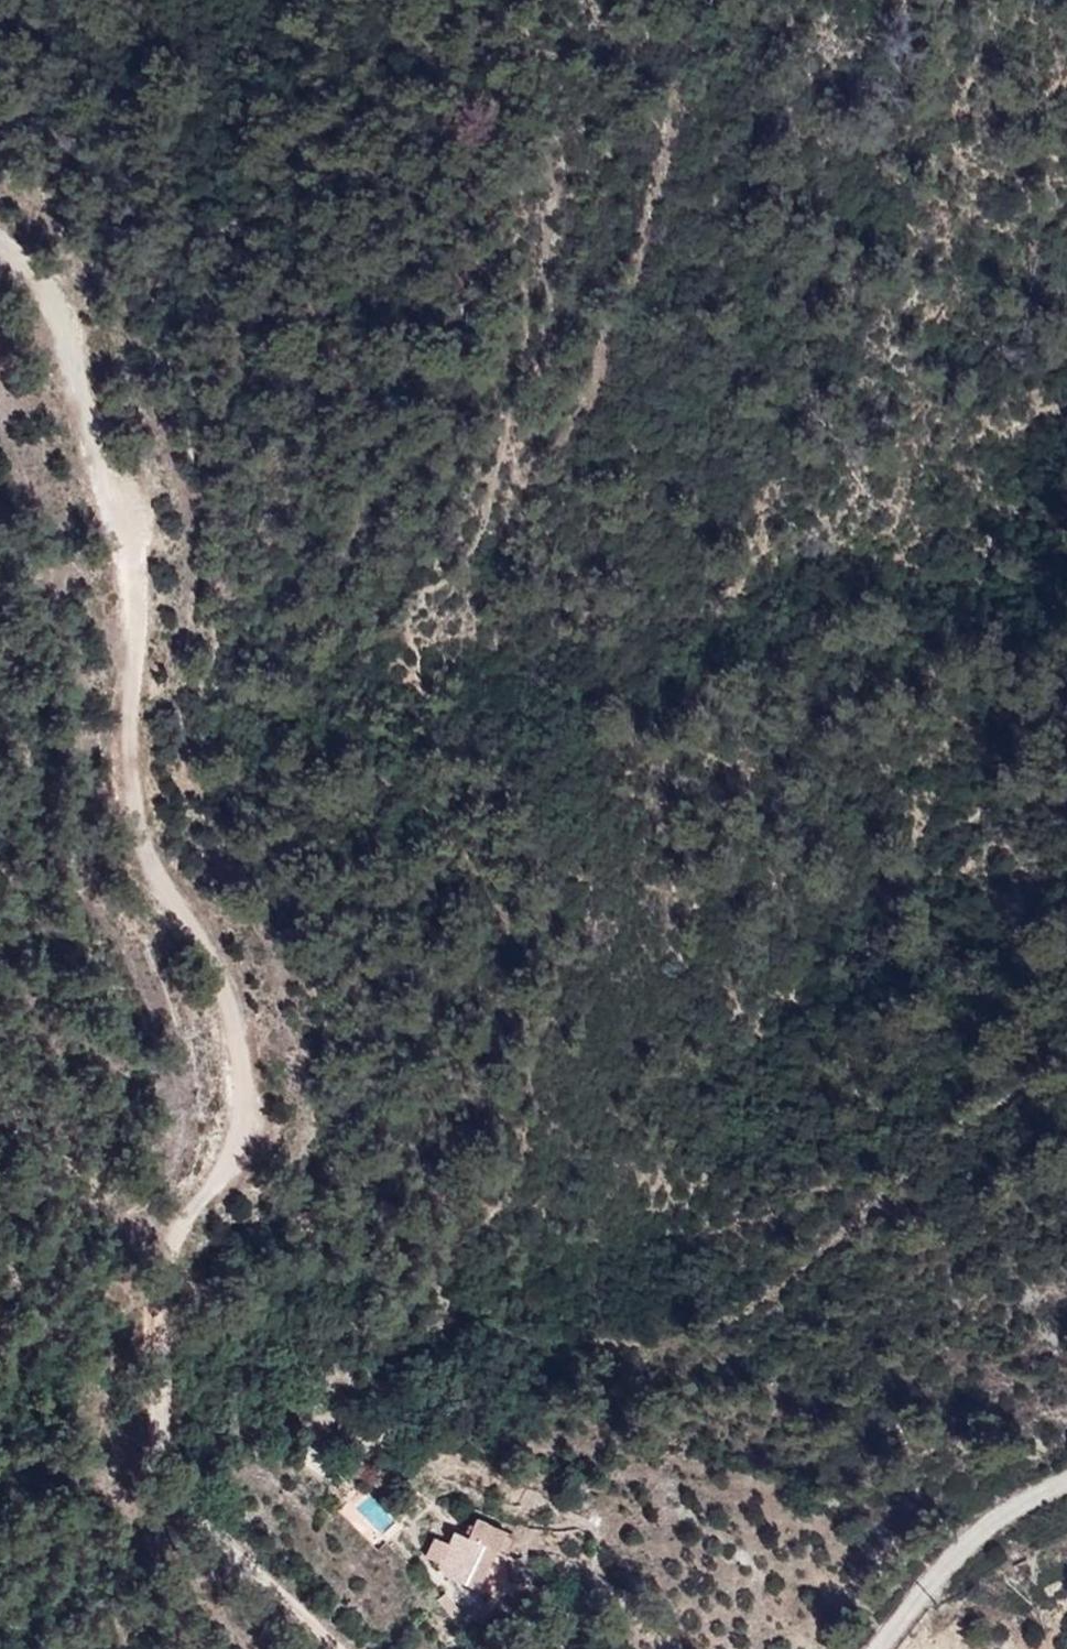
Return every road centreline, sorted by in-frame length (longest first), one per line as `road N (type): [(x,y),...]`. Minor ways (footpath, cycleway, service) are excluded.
road 1 (track): [(340,1648),(174,1474),(149,1314),(163,1244),(221,1173),(238,1057),(215,957),(142,852),(131,550),(101,489),(51,294),(0,236)]
road 2 (unclassified): [(1066,1479),(977,1535),(880,1648)]

